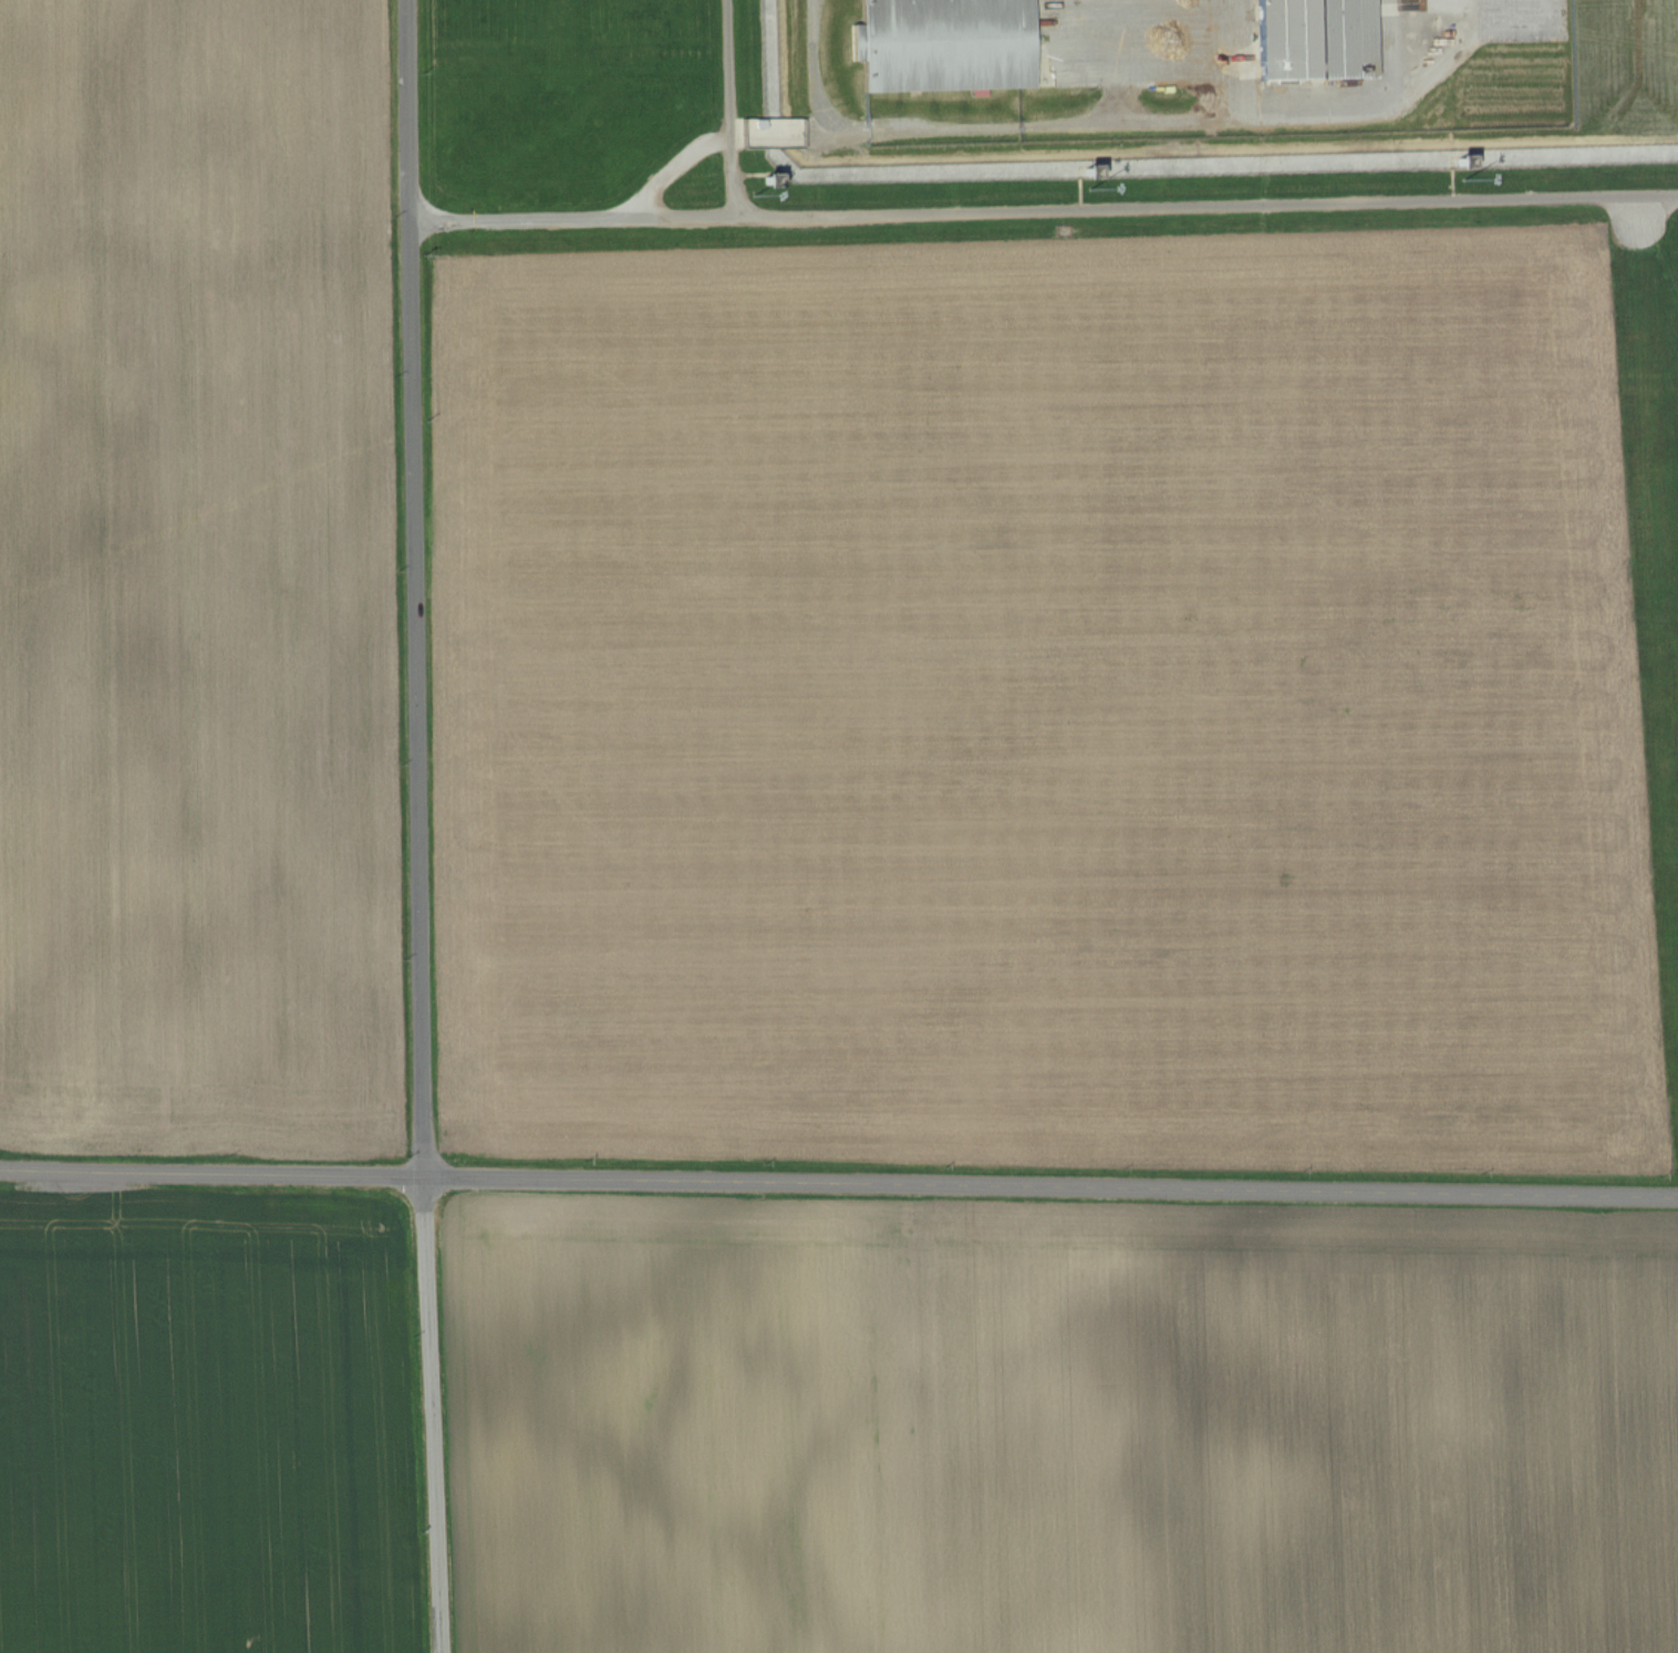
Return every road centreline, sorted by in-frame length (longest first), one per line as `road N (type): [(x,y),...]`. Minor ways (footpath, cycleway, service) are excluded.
road 1 (residential): [(0,1170),(1677,1200)]
road 2 (residential): [(440,1652),(424,1181),(406,0)]

